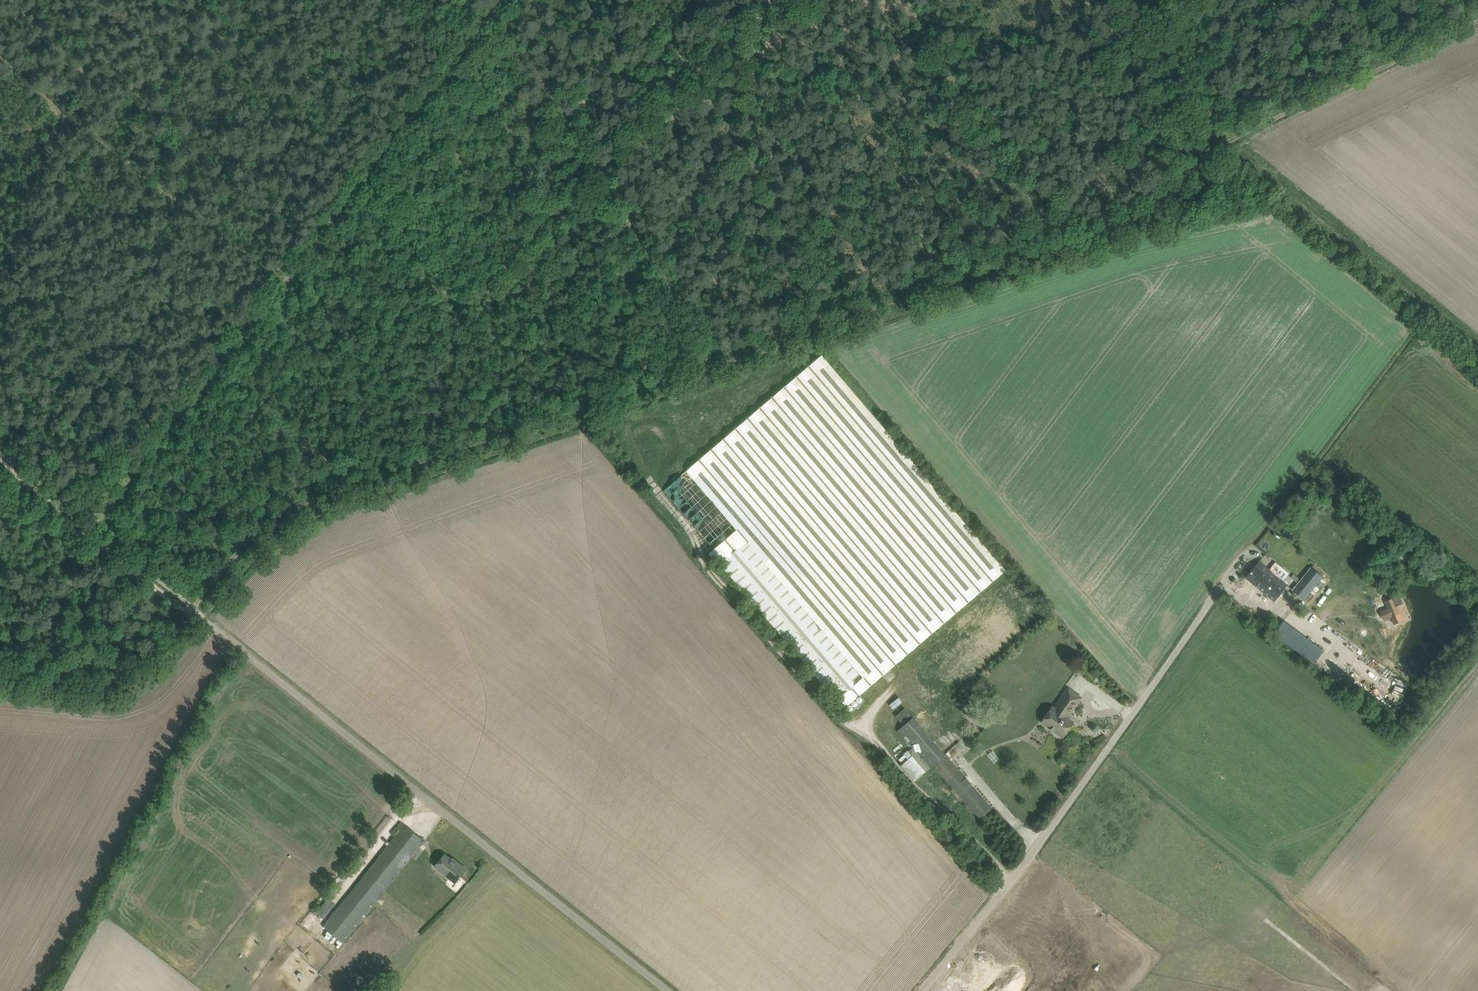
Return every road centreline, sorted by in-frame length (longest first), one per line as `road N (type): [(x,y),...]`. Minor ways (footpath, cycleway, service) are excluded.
road 1 (track): [(190,610),(240,548),(294,500),(1155,206),(1229,140),(1477,22)]
road 2 (track): [(81,528),(469,40)]
road 3 (unclassified): [(923,990),(1047,837),(1209,602)]
road 4 (track): [(1477,661),(1269,920),(1352,990)]
road 5 (track): [(710,364),(601,186),(600,172),(577,145),(497,6),(501,0)]
road 6 (unclassified): [(668,990),(418,789)]
road 7 (track): [(418,789),(190,610)]
road 8 (track): [(1053,241),(902,0)]
road 9 (track): [(0,463),(190,610)]
road 10 (track): [(1240,134),(1203,119),(1125,0)]
road 11 (track): [(520,419),(454,313)]

